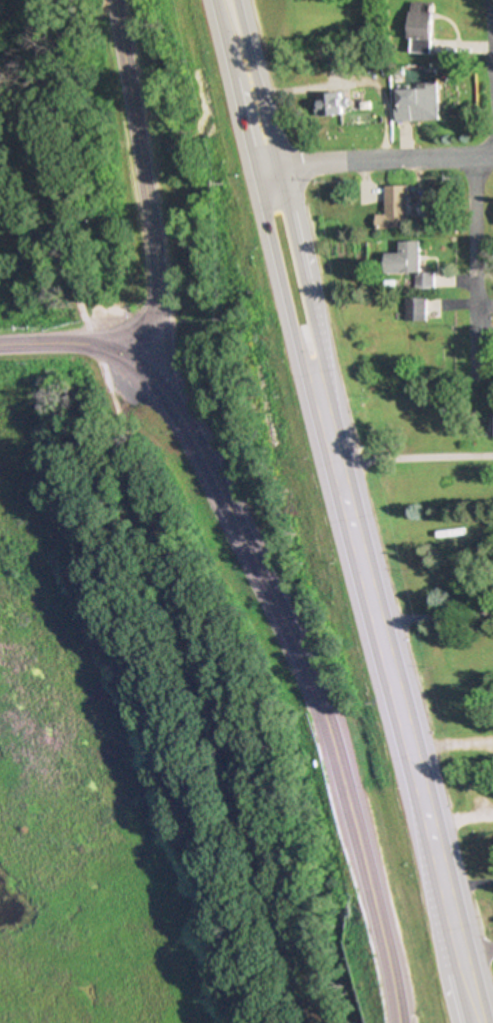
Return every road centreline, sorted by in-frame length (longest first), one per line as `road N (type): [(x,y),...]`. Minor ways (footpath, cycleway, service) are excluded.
road 1 (tertiary): [(0,349),(96,345),(132,363),(174,397),(222,471),(292,632),(317,712),(388,1022)]
road 2 (primary): [(212,0),(299,365),(335,477)]
road 3 (primary): [(335,477),(314,305),(235,0)]
road 4 (tertiary): [(113,0),(152,273),(148,327),(132,363)]
road 5 (primary): [(335,477),(421,819)]
road 6 (residential): [(254,164),(492,152)]
road 7 (residential): [(474,152),(472,359)]
road 8 (tertiary): [(421,819),(422,927),(443,1022)]
road 9 (primary): [(421,819),(454,951)]

